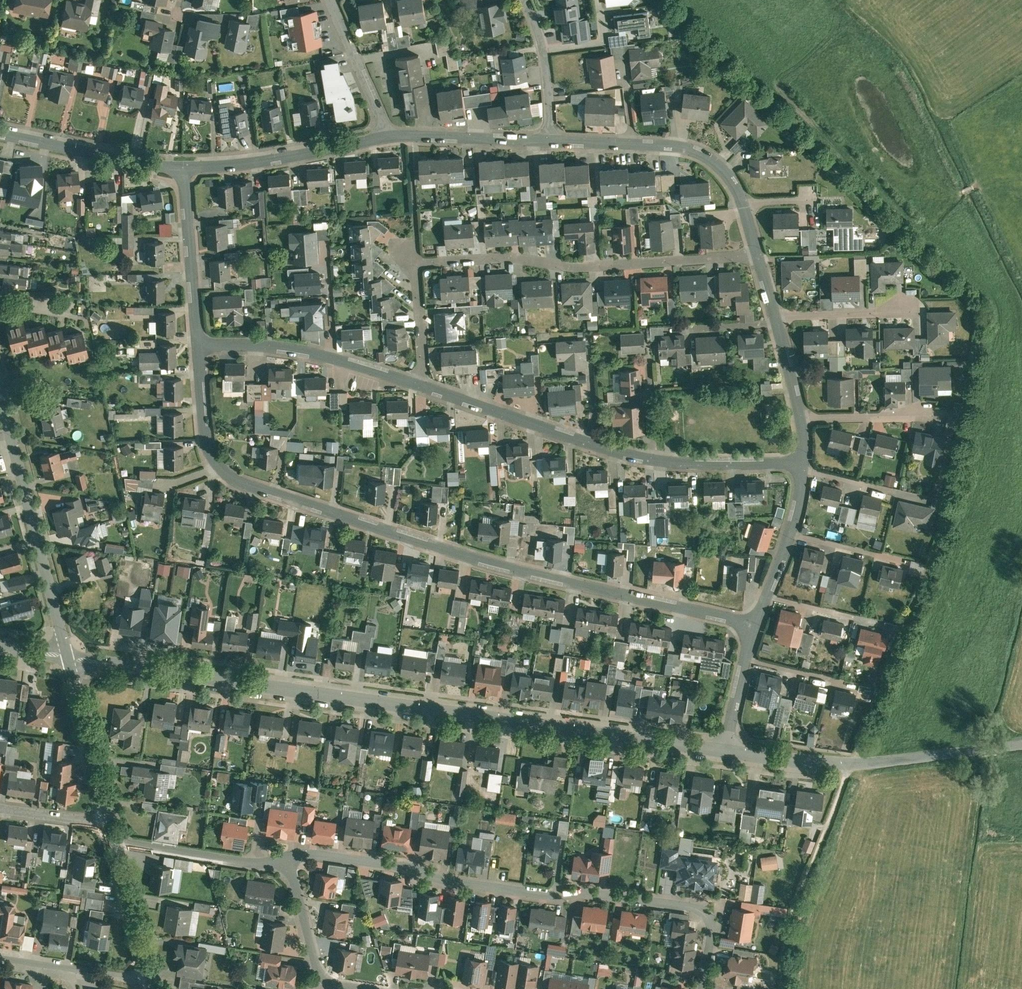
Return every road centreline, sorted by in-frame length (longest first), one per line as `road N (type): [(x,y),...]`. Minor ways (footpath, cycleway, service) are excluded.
road 1 (residential): [(196,345),(204,434),(220,468),(458,548),(757,625)]
road 2 (unclassified): [(69,657),(724,746)]
road 3 (residential): [(702,988),(711,919),(698,908),(452,882),(304,854)]
road 4 (residential): [(758,255),(556,262),(419,256)]
road 5 (unclassified): [(724,746),(850,762),(1021,744)]
road 6 (unclassified): [(69,657),(0,391)]
road 7 (residential): [(421,385),(652,454)]
road 8 (residential): [(196,345),(307,353),(421,385)]
road 9 (residential): [(182,169),(389,135)]
road 10 (residential): [(632,142),(692,150),(721,168),(739,194),(758,255)]
road 11 (residential): [(0,134),(182,169)]
road 12 (residential): [(182,169),(196,345)]
road 13 (residential): [(115,838),(286,863)]
road 14 (unclassified): [(111,820),(69,657)]
road 15 (residential): [(286,863),(318,970),(333,984),(364,988)]
road 16 (residential): [(389,135),(551,139)]
road 17 (residential): [(0,958),(154,981)]
road 18 (residential): [(652,454),(803,469)]
road 19 (unclassified): [(154,981),(115,838)]
road 20 (residential): [(389,135),(329,0)]
road 21 (residential): [(551,139),(540,38),(525,0)]
road 22 (residential): [(778,321),(907,311)]
road 23 (residential): [(421,385),(419,256)]

